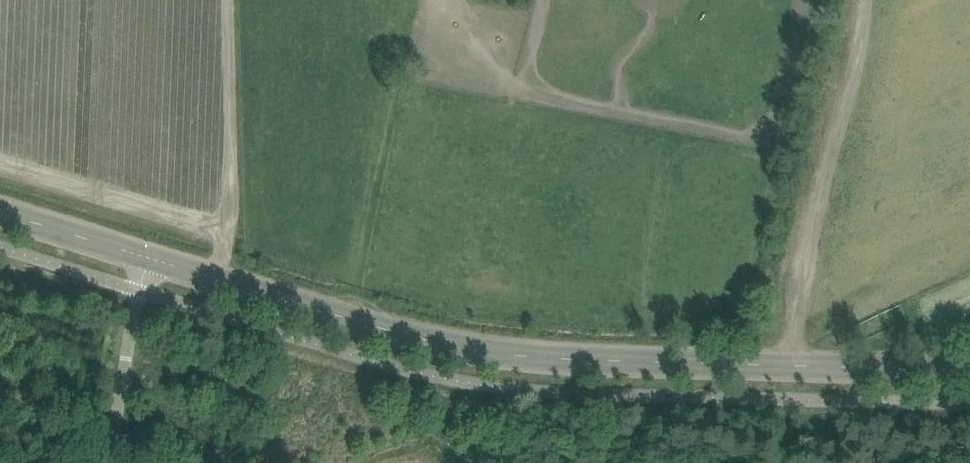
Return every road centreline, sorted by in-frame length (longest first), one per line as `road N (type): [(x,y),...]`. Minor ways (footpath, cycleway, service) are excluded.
road 1 (tertiary): [(154,266),(381,331),(514,358),(969,371)]
road 2 (track): [(773,365),(849,0)]
road 3 (unclassified): [(117,462),(154,266)]
road 4 (tertiary): [(0,218),(154,266)]

